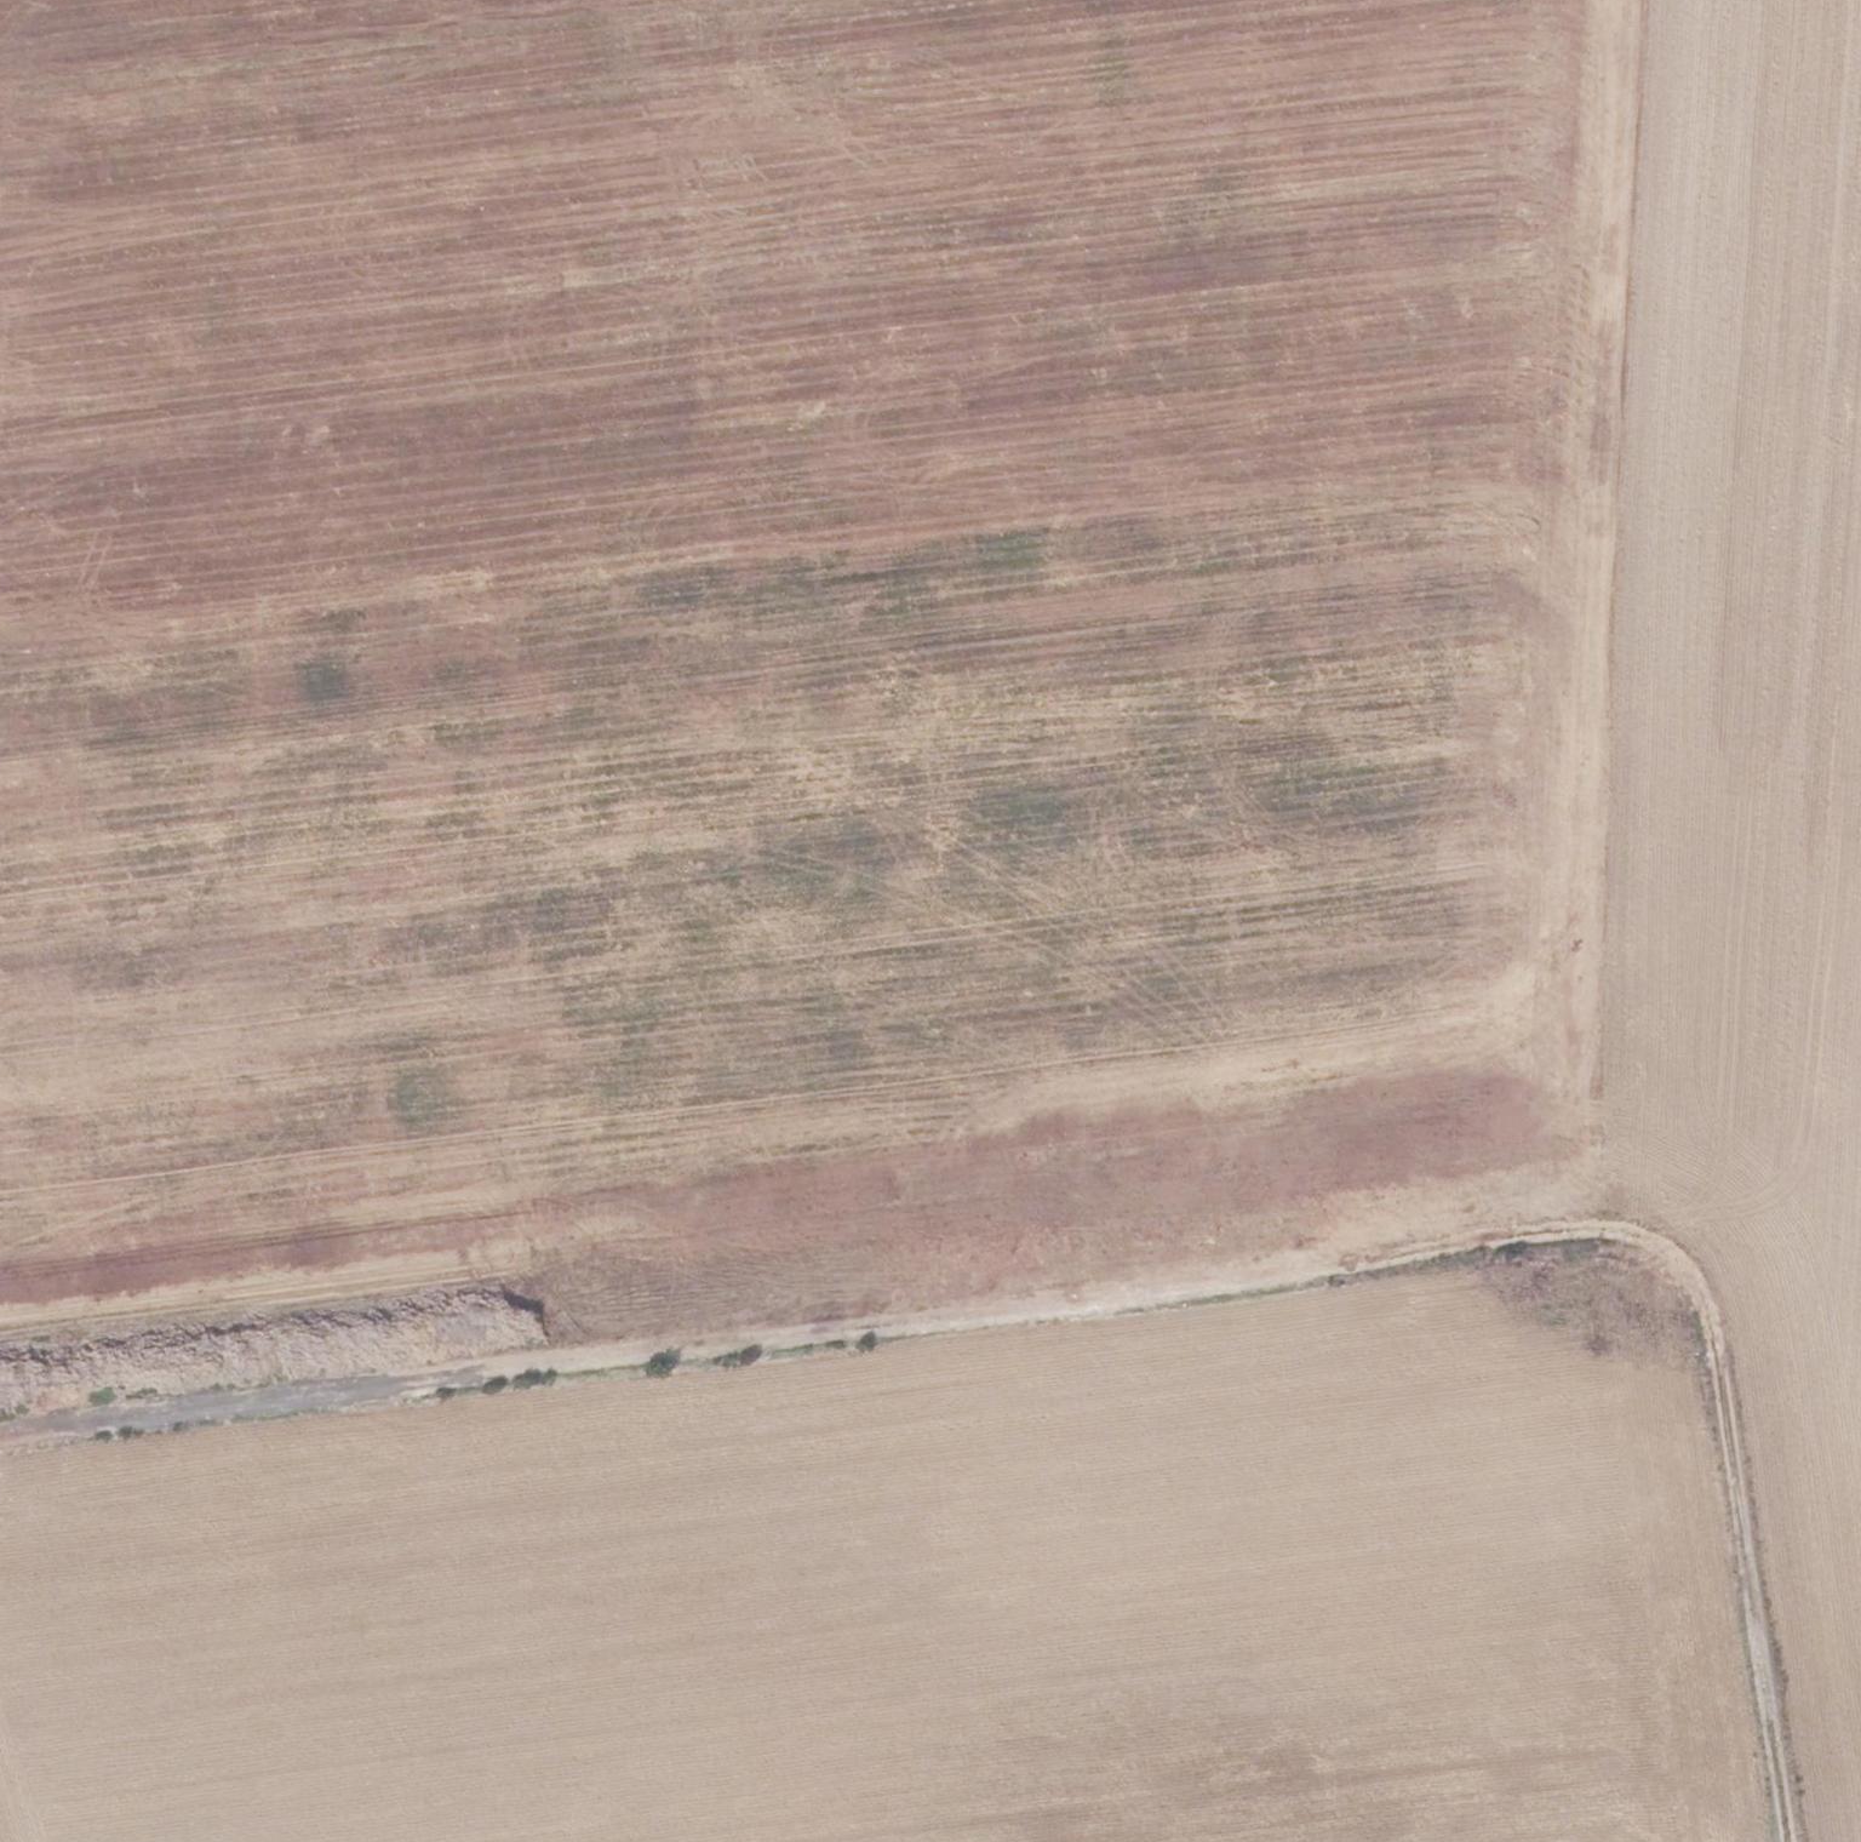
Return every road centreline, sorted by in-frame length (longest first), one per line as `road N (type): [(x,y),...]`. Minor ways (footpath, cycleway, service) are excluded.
road 1 (track): [(0,1441),(1540,1239),(1613,1236),(1669,1256),(1696,1285),(1708,1320),(1790,1841)]

